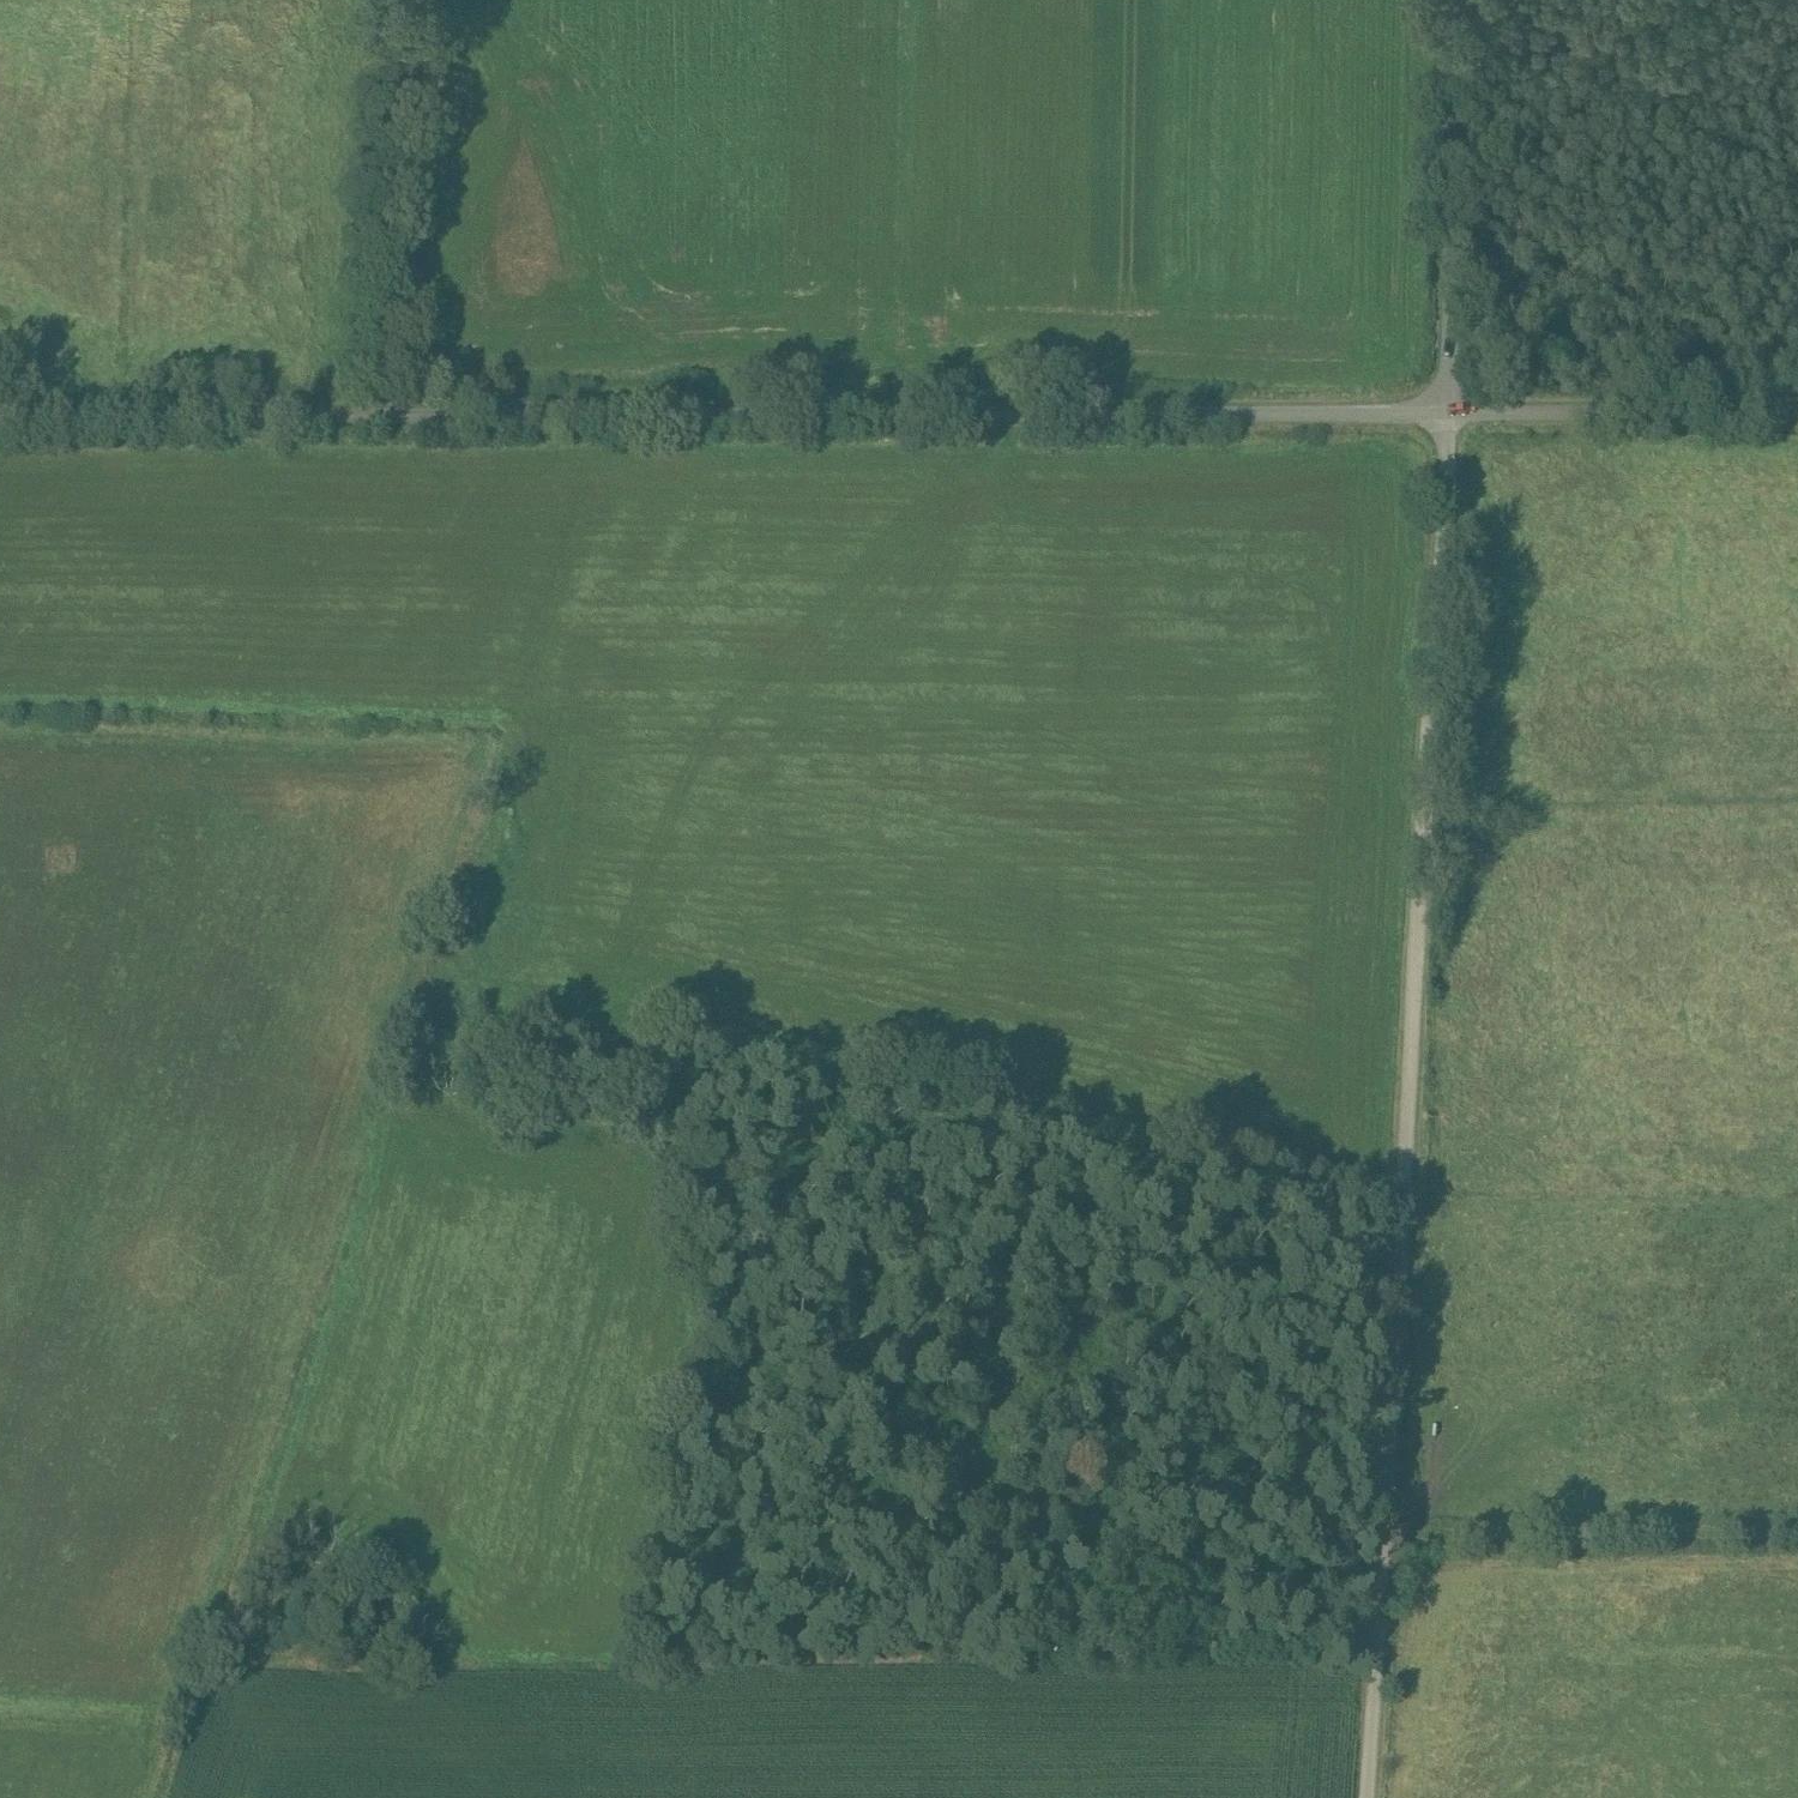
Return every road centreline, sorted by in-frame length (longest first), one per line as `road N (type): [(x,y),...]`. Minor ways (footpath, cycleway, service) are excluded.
road 1 (unclassified): [(1448,412),(0,416)]
road 2 (track): [(1448,412),(1362,1797)]
road 3 (track): [(1397,1204),(1296,1201),(703,1061),(645,1075),(602,1001)]
road 4 (track): [(1377,1532),(1797,1534)]
road 5 (track): [(390,0),(382,414)]
road 6 (unclassified): [(1448,412),(1447,0)]
road 7 (unclassified): [(1797,406),(1448,412)]

